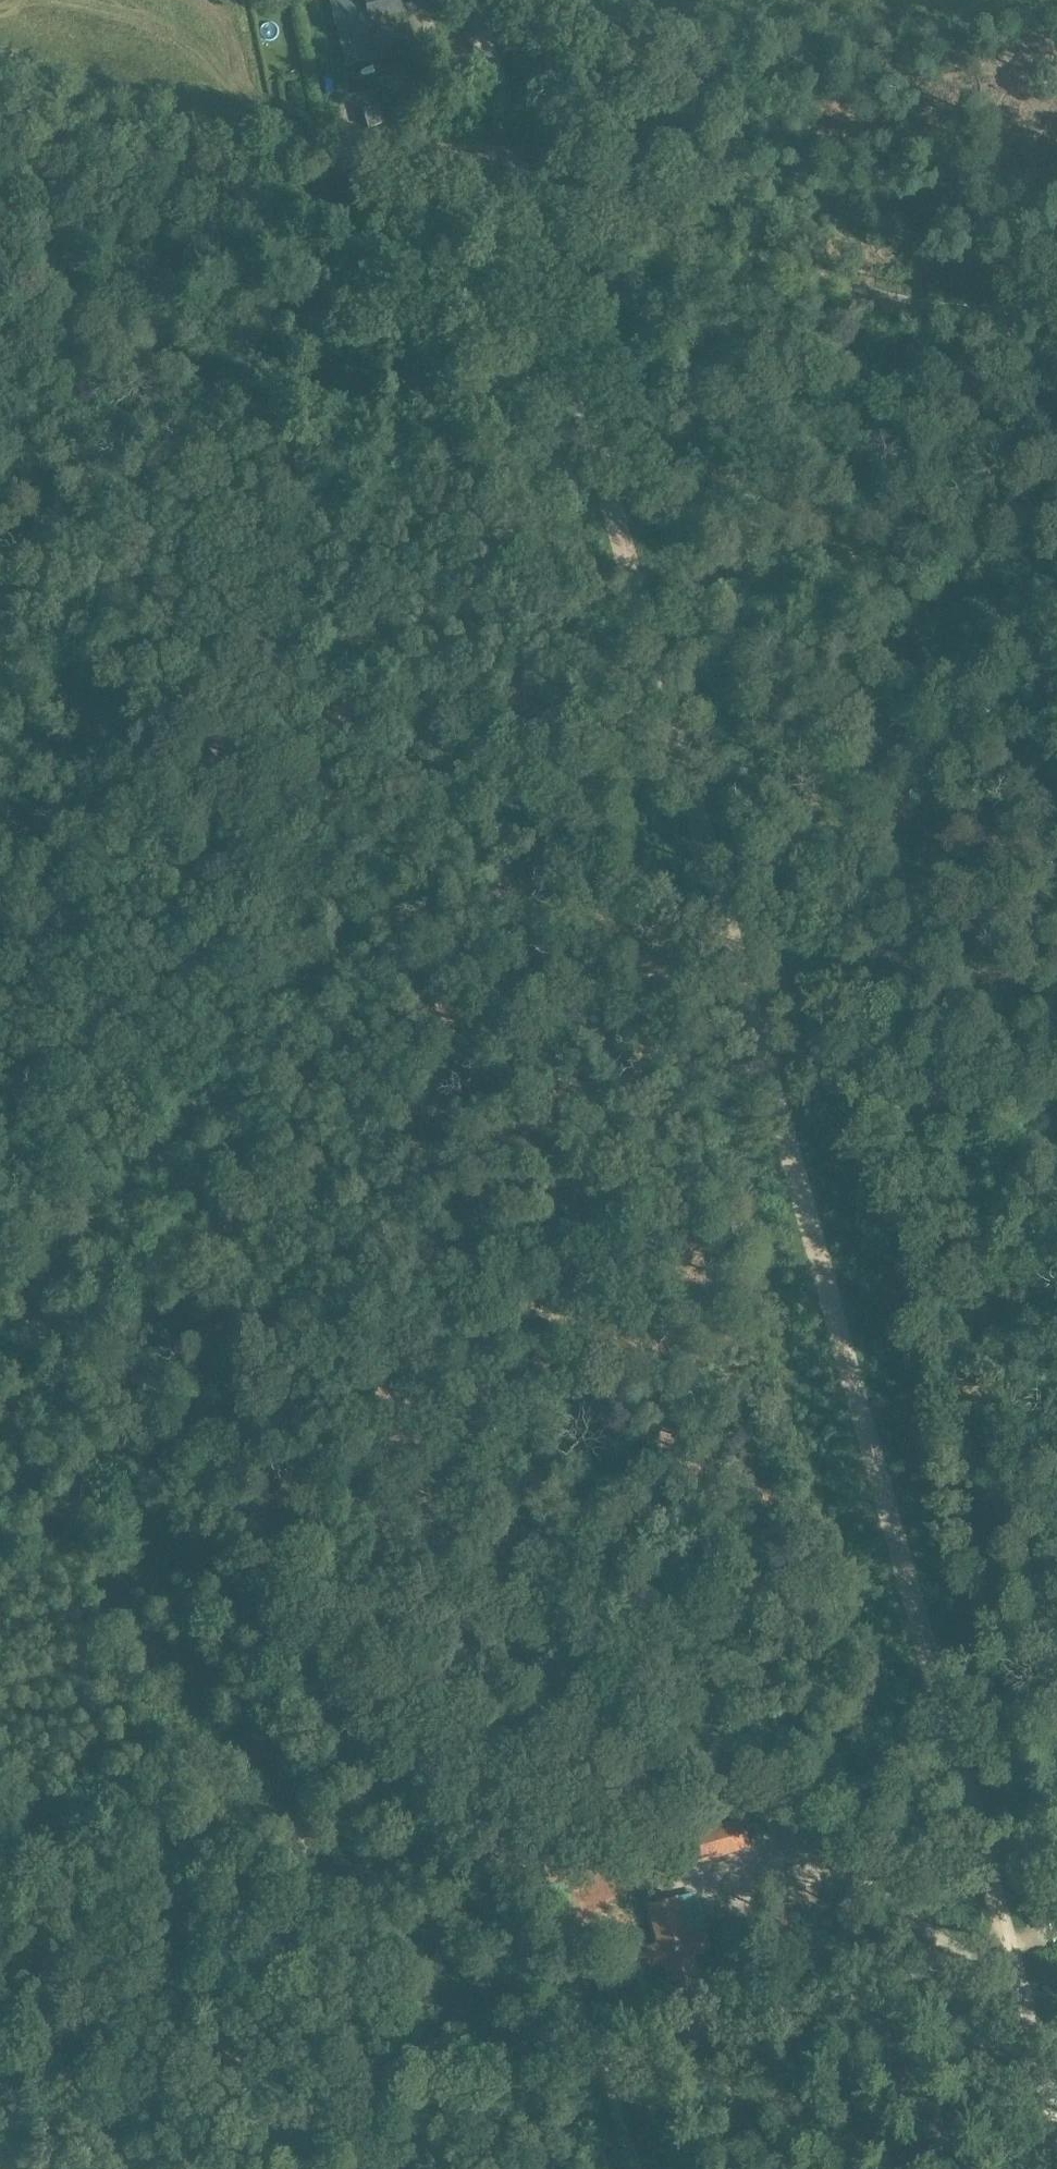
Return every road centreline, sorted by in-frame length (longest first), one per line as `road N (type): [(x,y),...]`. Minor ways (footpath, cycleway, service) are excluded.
road 1 (track): [(1010,1943),(536,225)]
road 2 (track): [(0,1278),(571,1993),(607,2054)]
road 3 (track): [(607,2054),(501,2083),(394,2099),(362,2093),(253,2037),(0,1816)]
road 4 (track): [(536,225),(0,112)]
road 5 (track): [(1056,301),(1018,311),(929,308),(794,270),(536,225)]
road 6 (track): [(607,2054),(1010,1943)]
road 7 (track): [(536,225),(474,0)]
road 8 (track): [(1010,1943),(1056,2118)]

